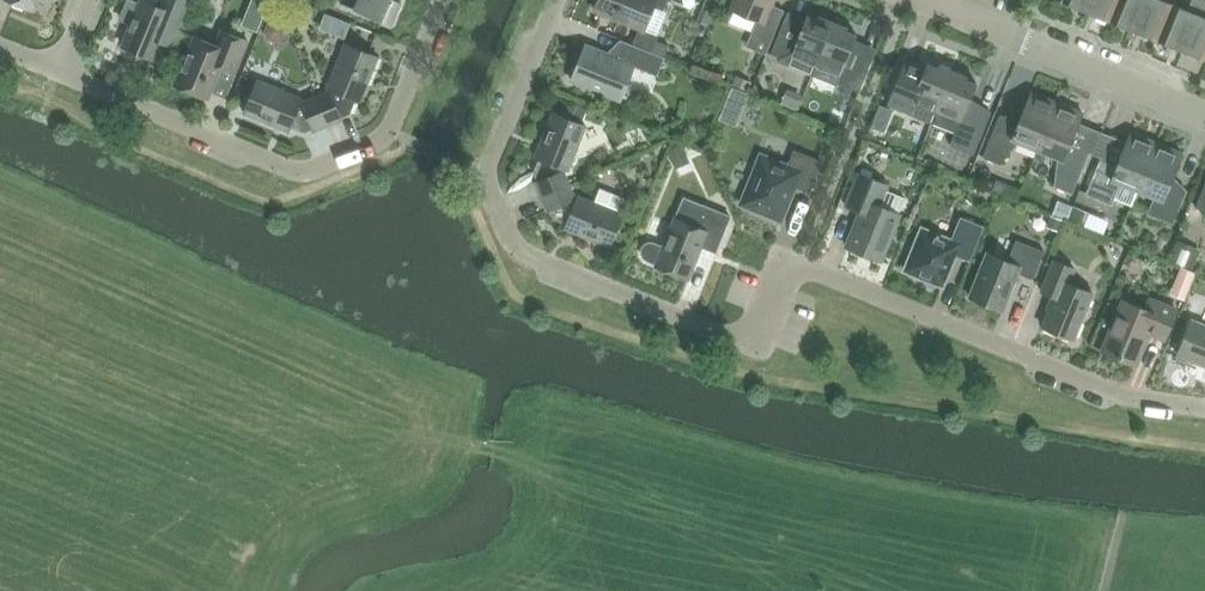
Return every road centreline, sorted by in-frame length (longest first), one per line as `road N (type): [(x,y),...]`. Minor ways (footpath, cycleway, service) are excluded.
road 1 (residential): [(1204,409),(1127,398),(791,265),(752,342),(528,258),(492,200),(487,167),(554,0)]
road 2 (residential): [(444,0),(389,139),(308,172),(278,167),(59,73)]
road 3 (residential): [(1204,115),(931,0)]

